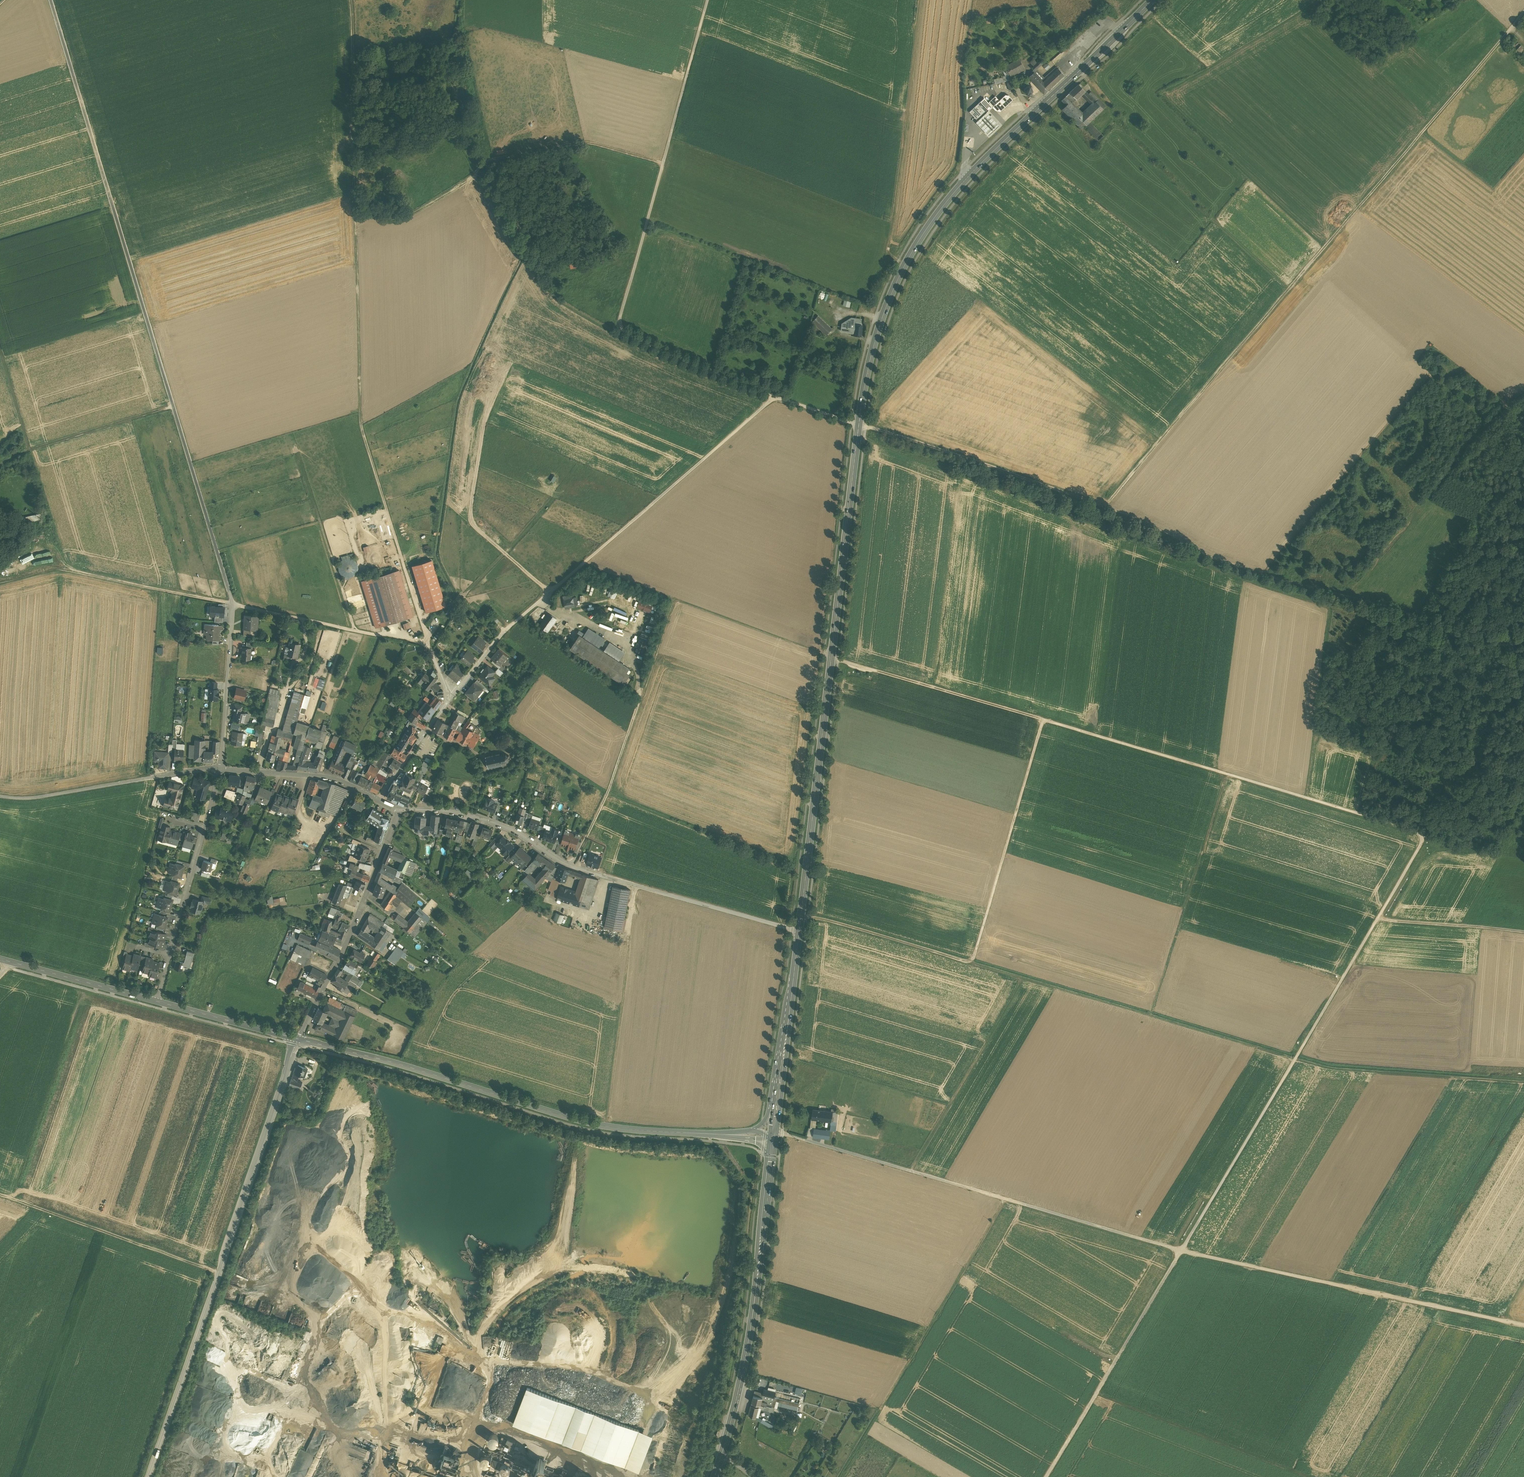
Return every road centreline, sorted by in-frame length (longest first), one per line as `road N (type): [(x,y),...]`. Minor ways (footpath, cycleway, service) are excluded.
road 1 (primary): [(799,929),(864,390),(887,303),(952,195),(1152,0)]
road 2 (track): [(1047,721),(1426,836),(1180,1250)]
road 3 (track): [(857,440),(1215,573),(1330,605),(1311,799)]
road 4 (track): [(233,604),(50,0)]
road 5 (track): [(1498,44),(1105,506)]
road 6 (track): [(1523,1082),(1329,1068),(972,962)]
road 7 (track): [(1105,506),(1222,562),(1518,647),(1473,760)]
road 8 (track): [(355,219),(365,431),(432,649)]
road 9 (secondary): [(298,1039),(591,1123),(717,1134)]
road 10 (track): [(496,641),(777,396)]
road 11 (track): [(1523,1325),(1180,1250)]
road 12 (track): [(777,396),(1105,506)]
road 13 (track): [(663,163),(618,328),(777,396)]
road 14 (track): [(840,1476),(1005,1198)]
road 15 (primary): [(721,1455),(751,1326),(772,1144)]
road 16 (track): [(921,0),(888,248),(906,263)]
road 17 (track): [(549,590),(475,524),(486,430),(514,364)]
road 18 (track): [(1348,595),(1487,428),(1523,396)]
road 19 (track): [(831,657),(583,564)]
road 20 (track): [(1180,1250),(927,1177)]
road 21 (track): [(1152,1015),(1225,773)]
road 22 (track): [(1047,721),(972,962)]
road 23 (residential): [(298,1039),(401,809)]
road 24 (residential): [(401,809),(473,817),(514,830),(571,866),(636,885)]
road 25 (track): [(233,604),(66,567),(0,580)]
road 26 (track): [(218,1272),(0,1194)]
road 27 (track): [(1096,1393),(1309,1476)]
road 28 (track): [(831,657),(1047,721)]
road 29 (track): [(915,1173),(1023,977)]
road 30 (track): [(352,0),(355,219)]
road 31 (track): [(233,604),(432,649)]
road 32 (residential): [(378,800),(496,641)]
road 33 (track): [(608,1126),(630,938)]
road 34 (track): [(972,962),(801,916)]
road 35 (primary): [(777,1102),(799,929)]
road 36 (track): [(571,866),(607,795),(637,706)]
road 37 (track): [(707,0),(663,163)]
road 38 (unclassified): [(636,885),(799,929)]
road 39 (residential): [(221,770),(233,604)]
road 40 (track): [(1180,1250),(1096,1393)]
road 41 (track): [(637,706),(640,672),(623,644),(535,603)]
road 42 (secondary): [(0,959),(158,1002)]
road 43 (residential): [(221,770),(322,777),(378,800)]
road 44 (unclassified): [(155,776),(26,798),(0,795)]
road 45 (track): [(782,1133),(927,1177)]
road 46 (track): [(173,406),(30,450)]
road 47 (track): [(1523,932),(1377,919)]
road 48 (secondary): [(158,1002),(298,1039)]
road 49 (residential): [(170,955),(205,826)]
road 50 (track): [(30,450),(66,567)]

